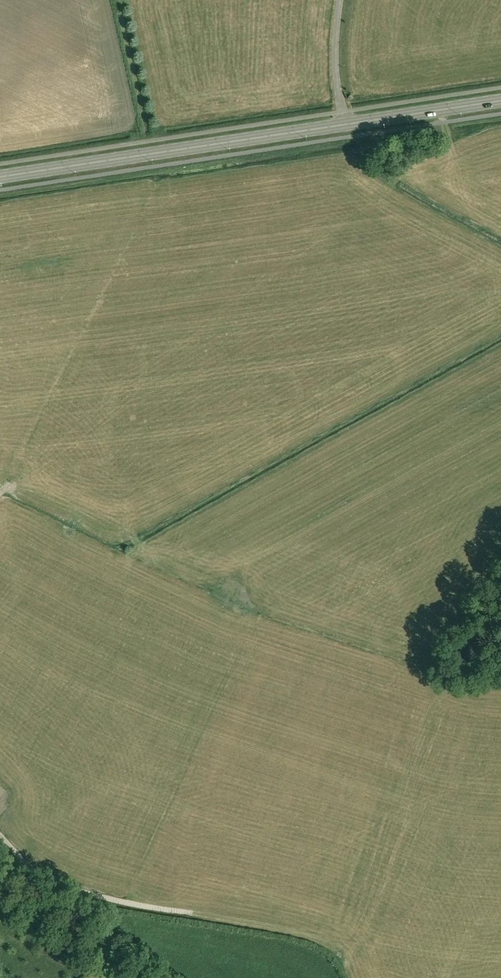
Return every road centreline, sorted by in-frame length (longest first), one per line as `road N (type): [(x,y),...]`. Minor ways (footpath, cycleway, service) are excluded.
road 1 (primary): [(0,177),(500,101)]
road 2 (track): [(146,977),(0,881)]

